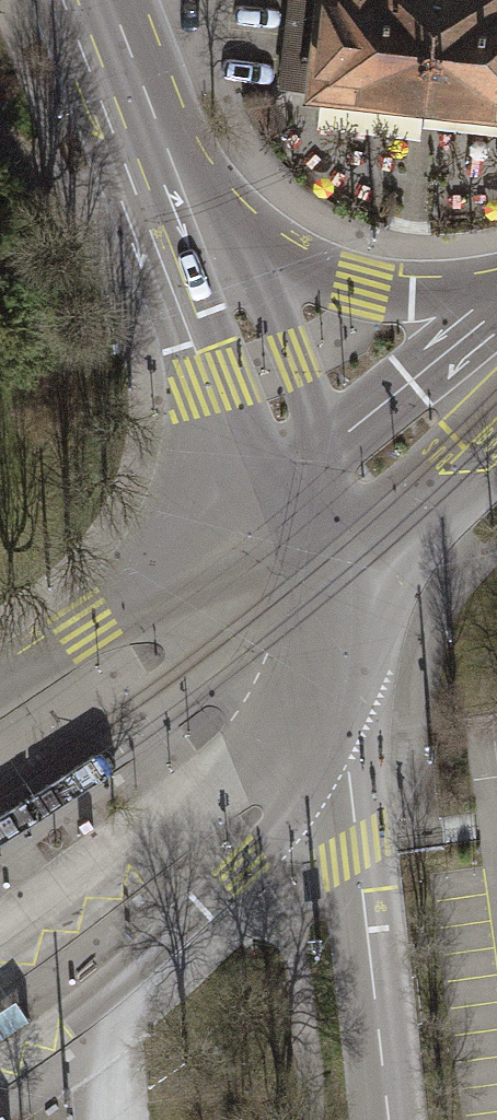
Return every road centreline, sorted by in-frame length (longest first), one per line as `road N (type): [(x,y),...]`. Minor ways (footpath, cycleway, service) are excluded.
road 1 (residential): [(0,1065),(104,991),(241,867),(337,734)]
road 2 (secondary): [(178,215),(319,579)]
road 3 (residential): [(319,579),(123,604),(0,676)]
road 4 (secondary): [(496,289),(410,297),(354,289),(178,215)]
road 5 (secondary): [(496,417),(319,579)]
road 6 (secondary): [(95,0),(178,215)]
road 7 (unclassified): [(319,579),(337,734)]

